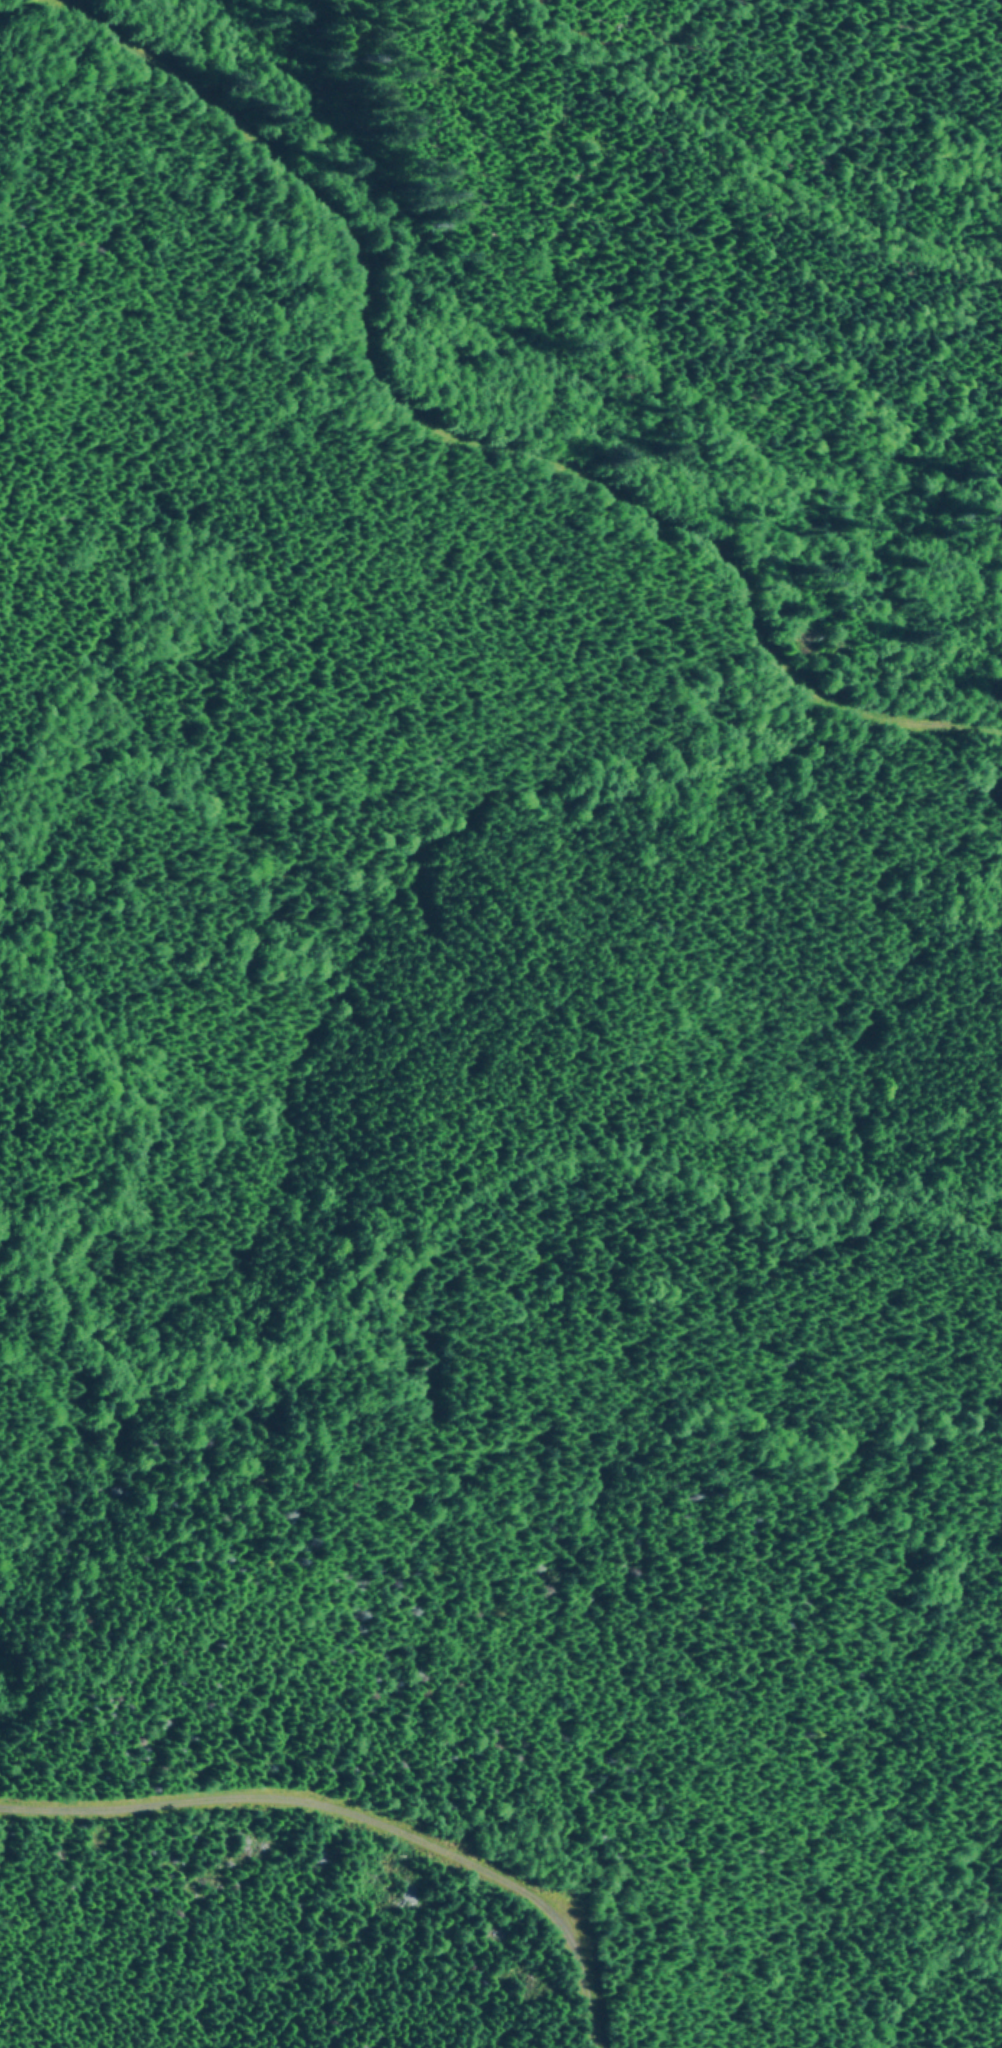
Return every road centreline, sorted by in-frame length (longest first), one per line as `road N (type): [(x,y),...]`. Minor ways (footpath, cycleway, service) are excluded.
road 1 (track): [(1001,764),(829,726),(695,646),(579,505),(359,438),(322,389),(292,254),(194,119),(91,64),(32,0)]
road 2 (track): [(0,1790),(295,1794),(589,1922),(600,2047)]

